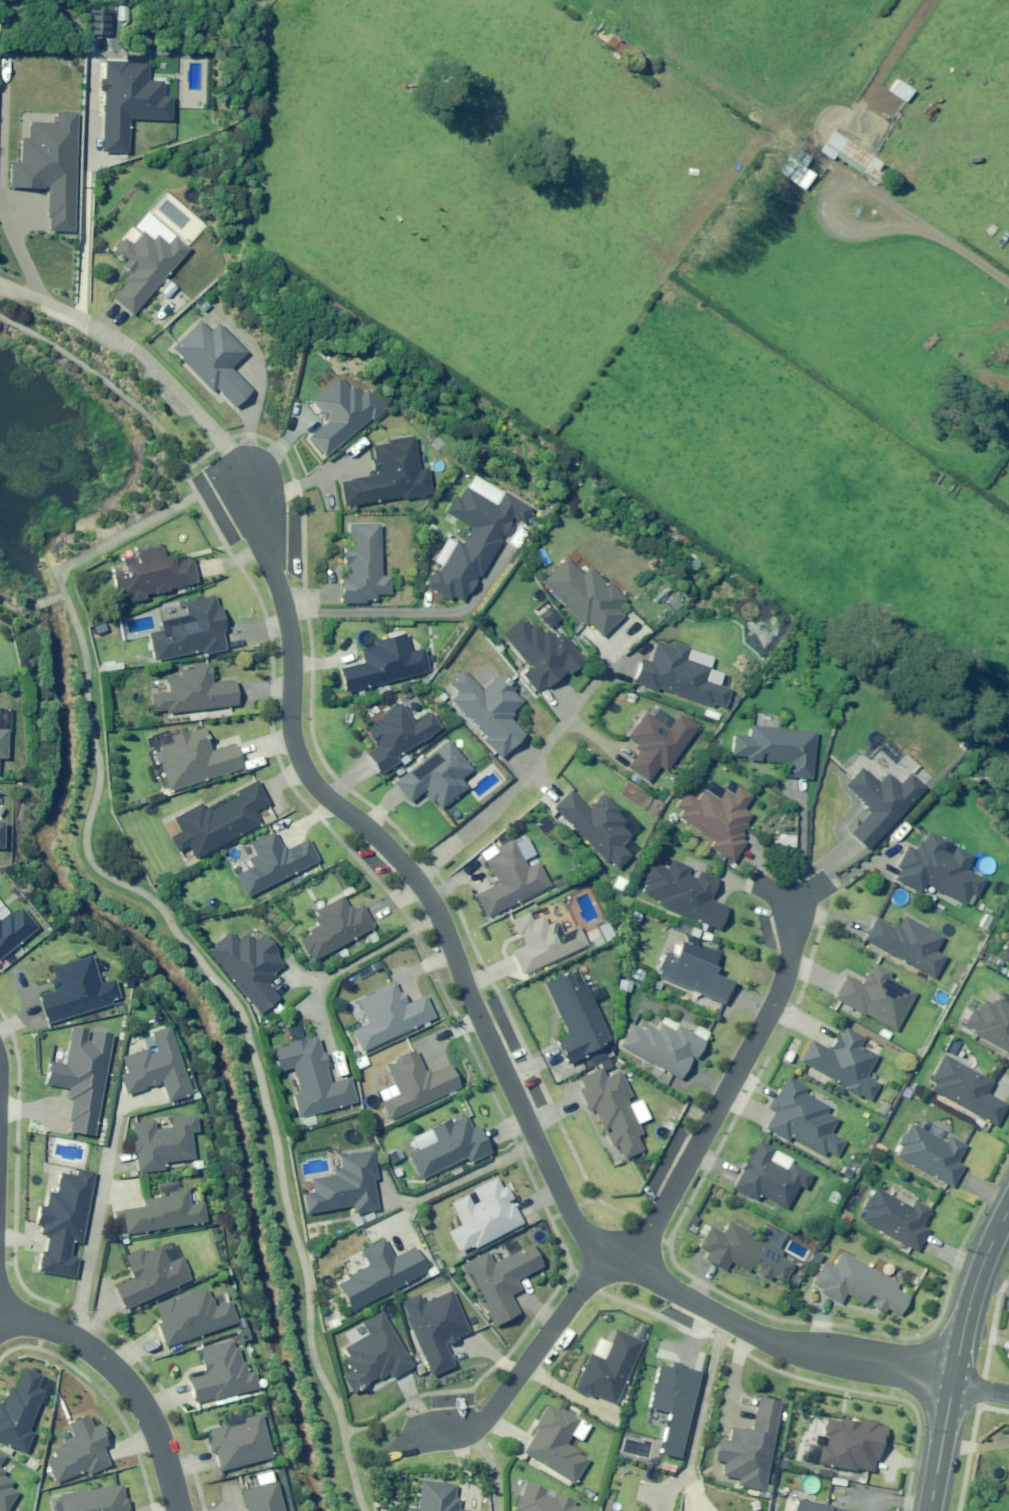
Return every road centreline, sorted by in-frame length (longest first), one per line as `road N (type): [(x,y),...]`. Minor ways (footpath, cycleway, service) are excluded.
road 1 (residential): [(413,876),(373,829),(309,777),(295,745),(291,620),(272,545),(236,477)]
road 2 (residential): [(608,1253),(568,1206),(431,899),(413,876)]
road 3 (residential): [(796,897),(780,991),(632,1267)]
road 4 (residential): [(953,1384),(767,1339),(632,1267)]
road 5 (residential): [(0,283),(89,321),(155,366),(236,477)]
road 6 (residential): [(385,1453),(460,1430),(490,1411),(608,1253)]
road 7 (residential): [(613,658),(531,768),(413,876)]
road 8 (residential): [(0,1318),(73,1337),(117,1369),(157,1428),(182,1510)]
road 9 (unclassified): [(1008,1213),(985,1262),(953,1384)]
road 10 (unclassified): [(953,1384),(929,1510)]

